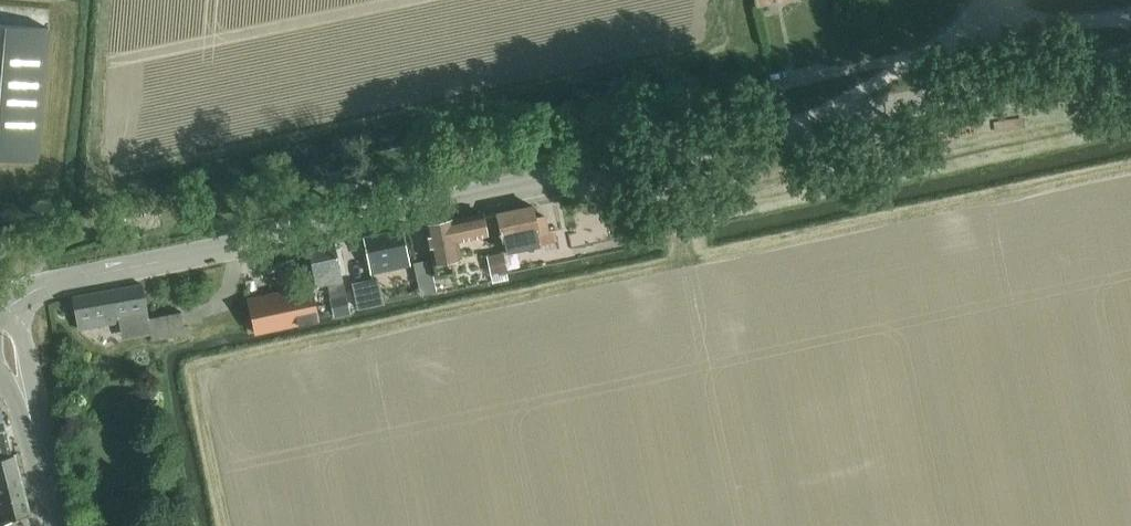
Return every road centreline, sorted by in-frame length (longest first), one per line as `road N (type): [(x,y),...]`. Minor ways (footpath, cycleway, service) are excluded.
road 1 (tertiary): [(0,315),(53,286),(1130,57)]
road 2 (track): [(570,175),(688,216),(1130,125)]
road 3 (tertiary): [(52,525),(27,414),(0,354)]

